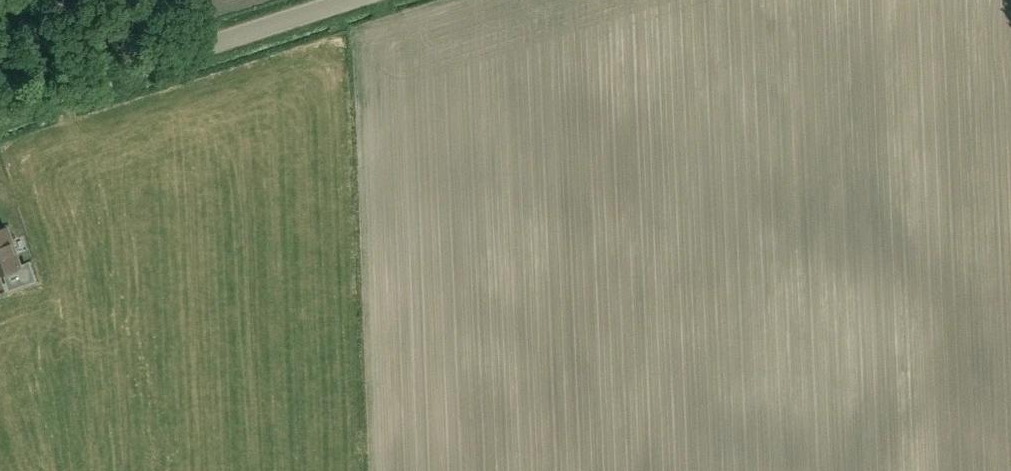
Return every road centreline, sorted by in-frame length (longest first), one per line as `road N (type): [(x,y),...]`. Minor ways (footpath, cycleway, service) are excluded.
road 1 (unclassified): [(0,116),(357,0)]

